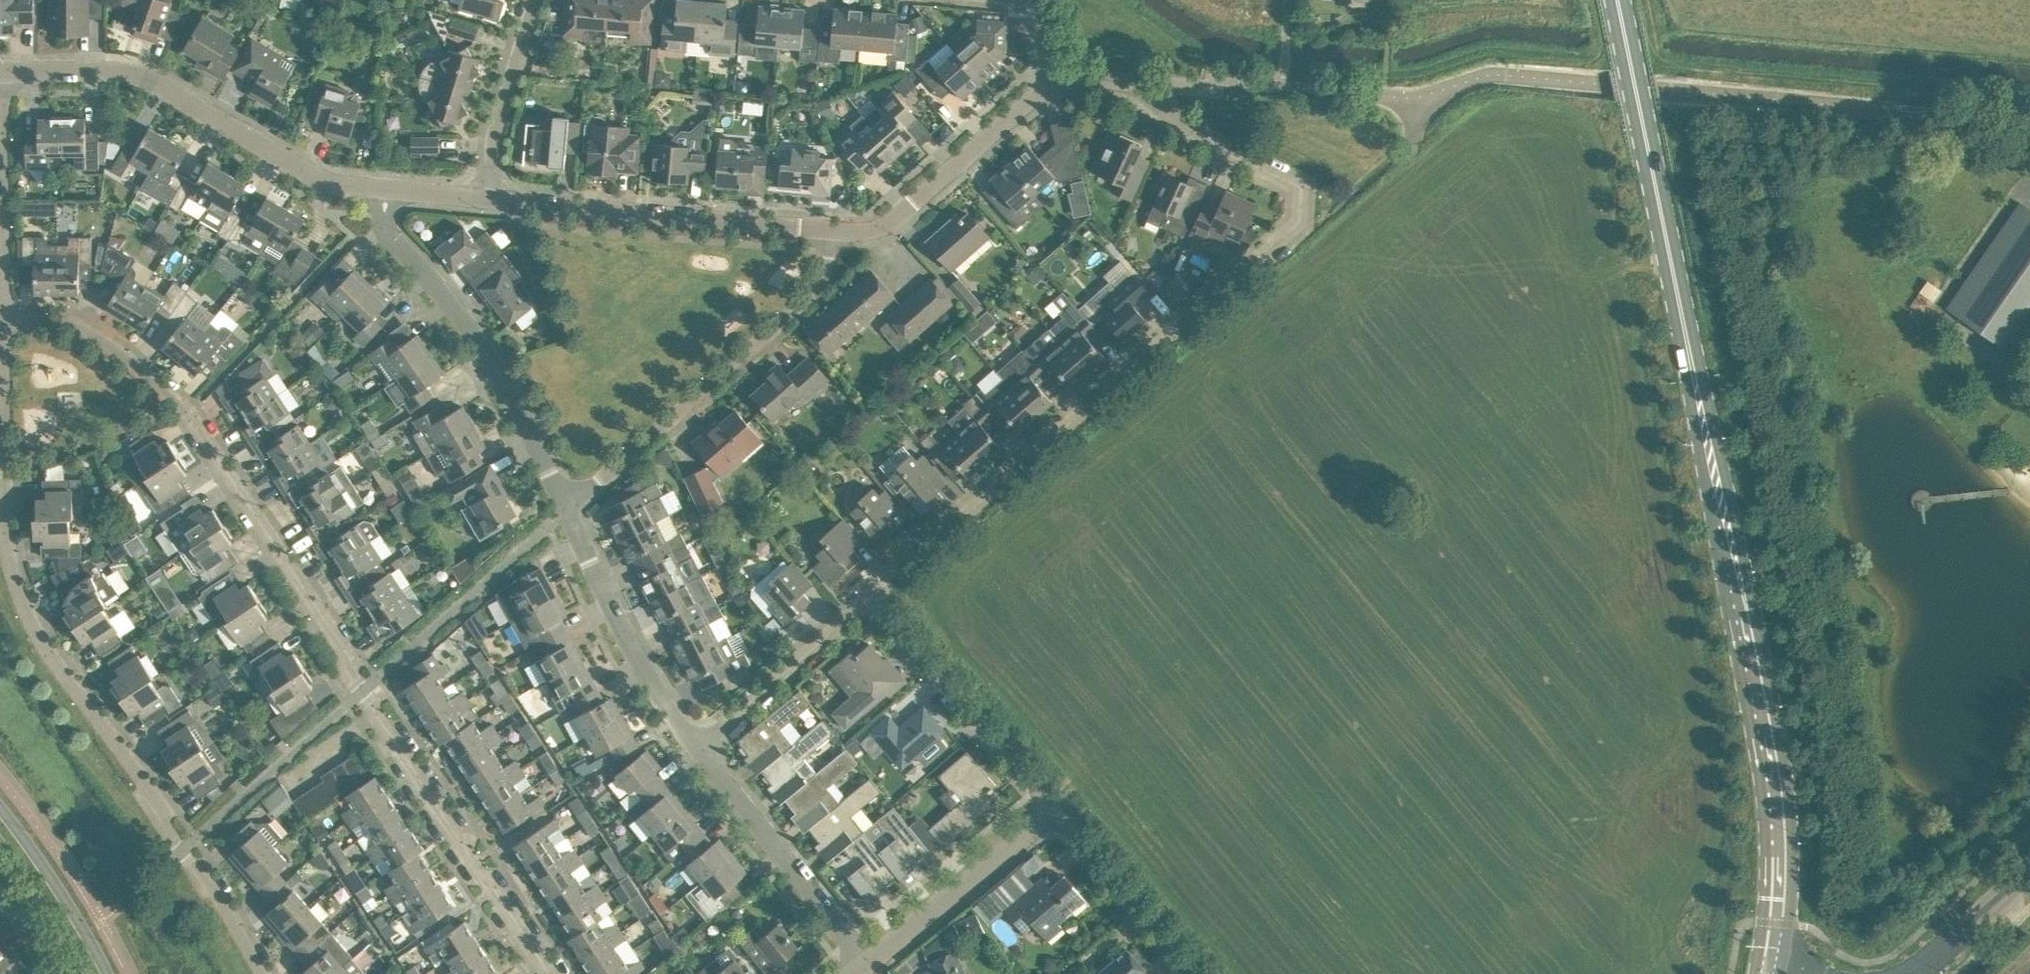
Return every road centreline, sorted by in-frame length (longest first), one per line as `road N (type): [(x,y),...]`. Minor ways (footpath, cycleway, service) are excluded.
road 1 (secondary): [(1773,973),(1781,855),(1776,779),(1619,0)]
road 2 (residential): [(550,973),(152,388),(102,348),(30,322),(1,324)]
road 3 (residential): [(257,973),(225,906),(40,644),(4,514),(1,324)]
road 4 (residential): [(1441,285),(1428,364),(1406,428),(1335,511),(1104,708),(1101,737),(1115,753)]
road 5 (residential): [(871,596),(1298,221)]
road 6 (residential): [(1525,520),(1368,552),(1143,757),(1115,753)]
road 7 (residential): [(1525,520),(1576,756),(1582,831),(1579,886),(1555,973)]
road 8 (residential): [(454,200),(878,233)]
road 9 (residential): [(565,511),(878,233)]
road 10 (residential): [(1,73),(107,69),(143,75),(313,176),(383,190)]
road 11 (residential): [(565,511),(508,390),(381,217),(383,190)]
road 12 (residential): [(1055,809),(871,596)]
road 13 (residential): [(866,967),(700,748)]
road 14 (residential): [(700,748),(662,695),(565,511)]
road 15 (residential): [(1441,285),(1475,294),(1525,520)]
road 16 (residential): [(1,324),(1,73)]
road 17 (residential): [(866,967),(1055,809)]
road 18 (residential): [(878,233),(1056,81)]
road 19 (residential): [(700,748),(871,596)]
road 20 (residential): [(1298,221),(1301,186),(1183,131),(1168,116),(1161,84)]
road 21 (residential): [(1055,809),(1197,973)]
road 22 (residential): [(454,200),(532,0)]
road 23 (tertiary): [(107,973),(0,822)]
road 24 (residential): [(1334,92),(1161,84)]
road 25 (tertiary): [(1912,973),(2029,870)]
road 26 (residential): [(1442,259),(1341,253),(1298,221)]
road 27 (tertiary): [(0,863),(77,973)]

